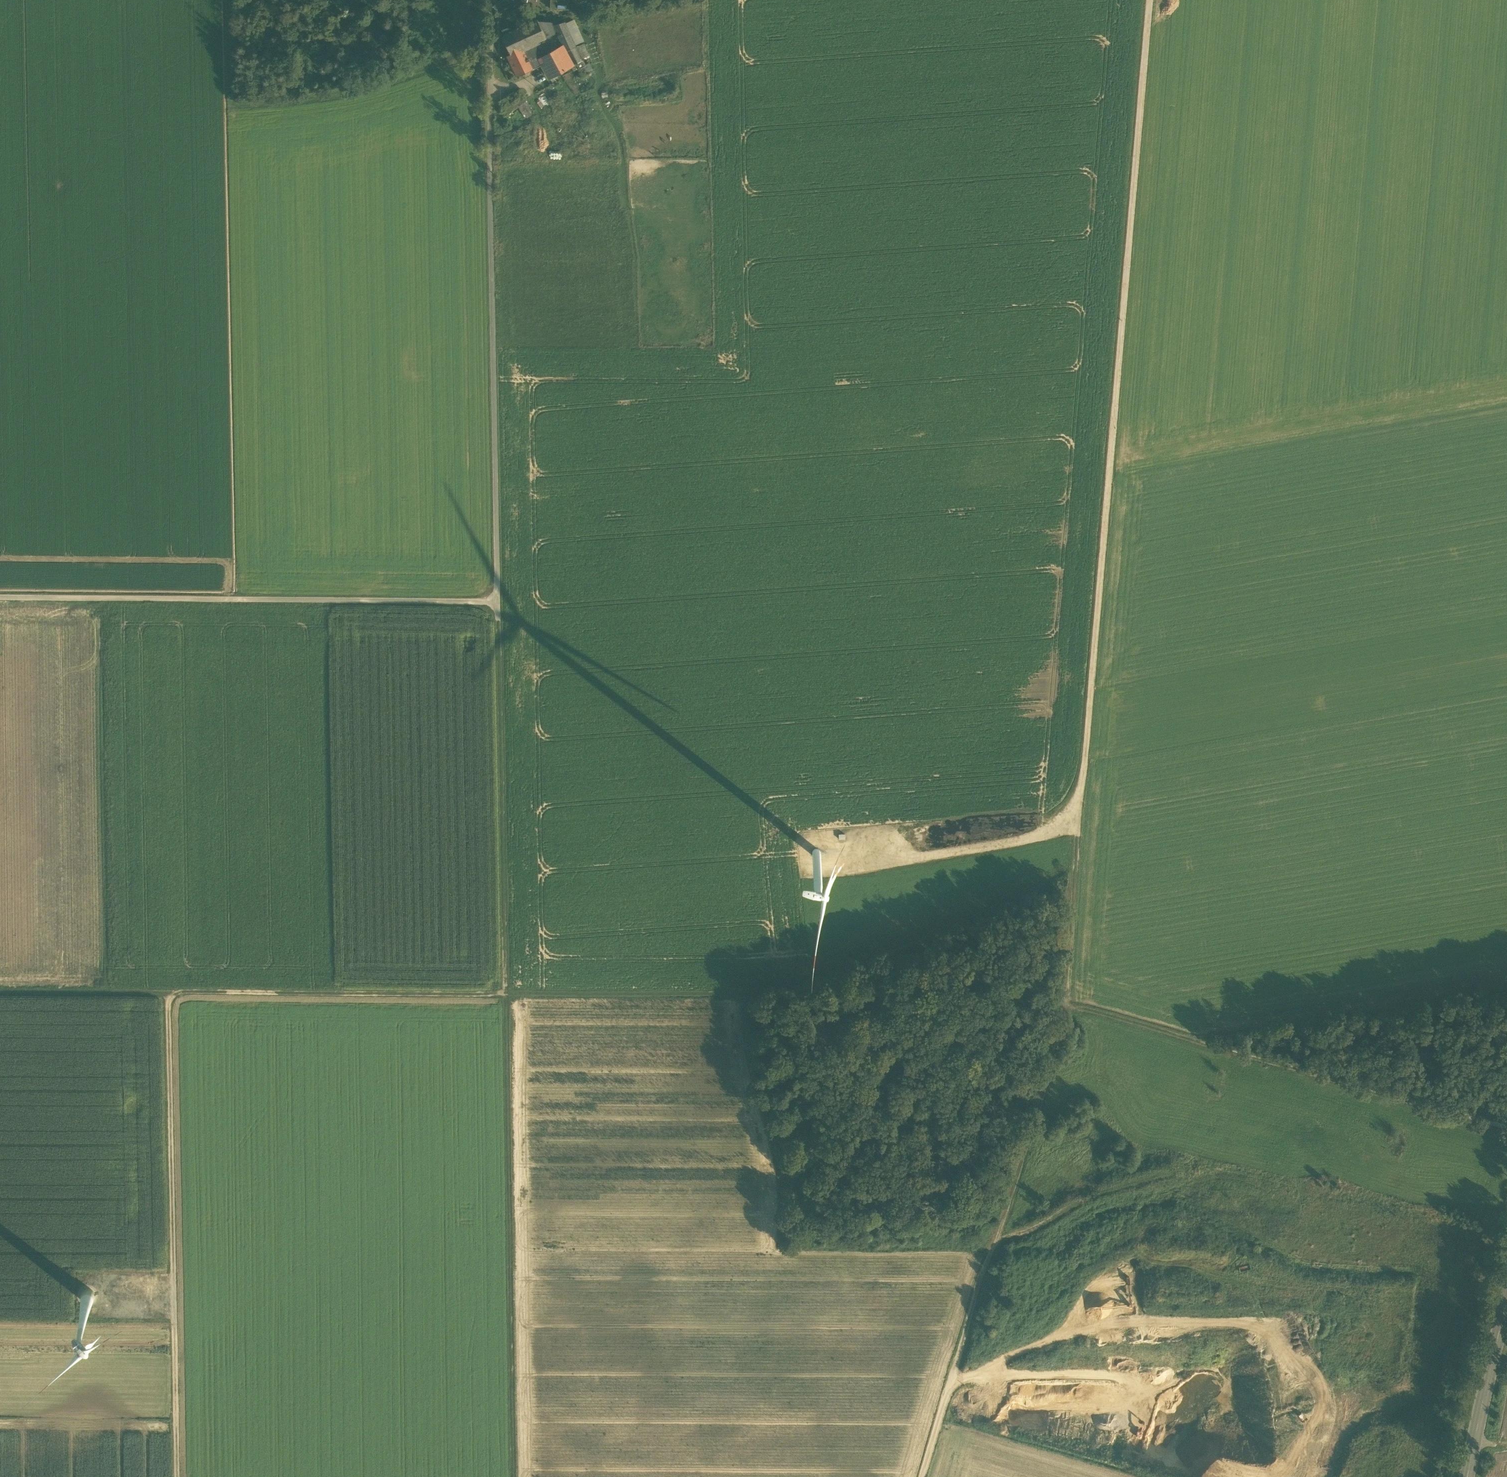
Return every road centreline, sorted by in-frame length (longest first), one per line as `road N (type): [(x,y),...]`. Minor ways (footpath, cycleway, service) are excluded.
road 1 (track): [(1065,1001),(1150,0)]
road 2 (track): [(504,995),(1065,1001)]
road 3 (track): [(0,992),(504,995)]
road 4 (track): [(497,601),(0,598)]
road 5 (track): [(1065,1001),(921,1476)]
road 6 (track): [(178,1476),(170,994)]
road 7 (track): [(504,995),(513,1476)]
road 8 (track): [(1506,1127),(1065,1001)]
road 9 (track): [(497,601),(490,160)]
road 10 (track): [(504,995),(497,601)]
road 11 (secondary): [(1506,1299),(1467,1476)]
road 12 (unclassified): [(490,160),(487,0)]

